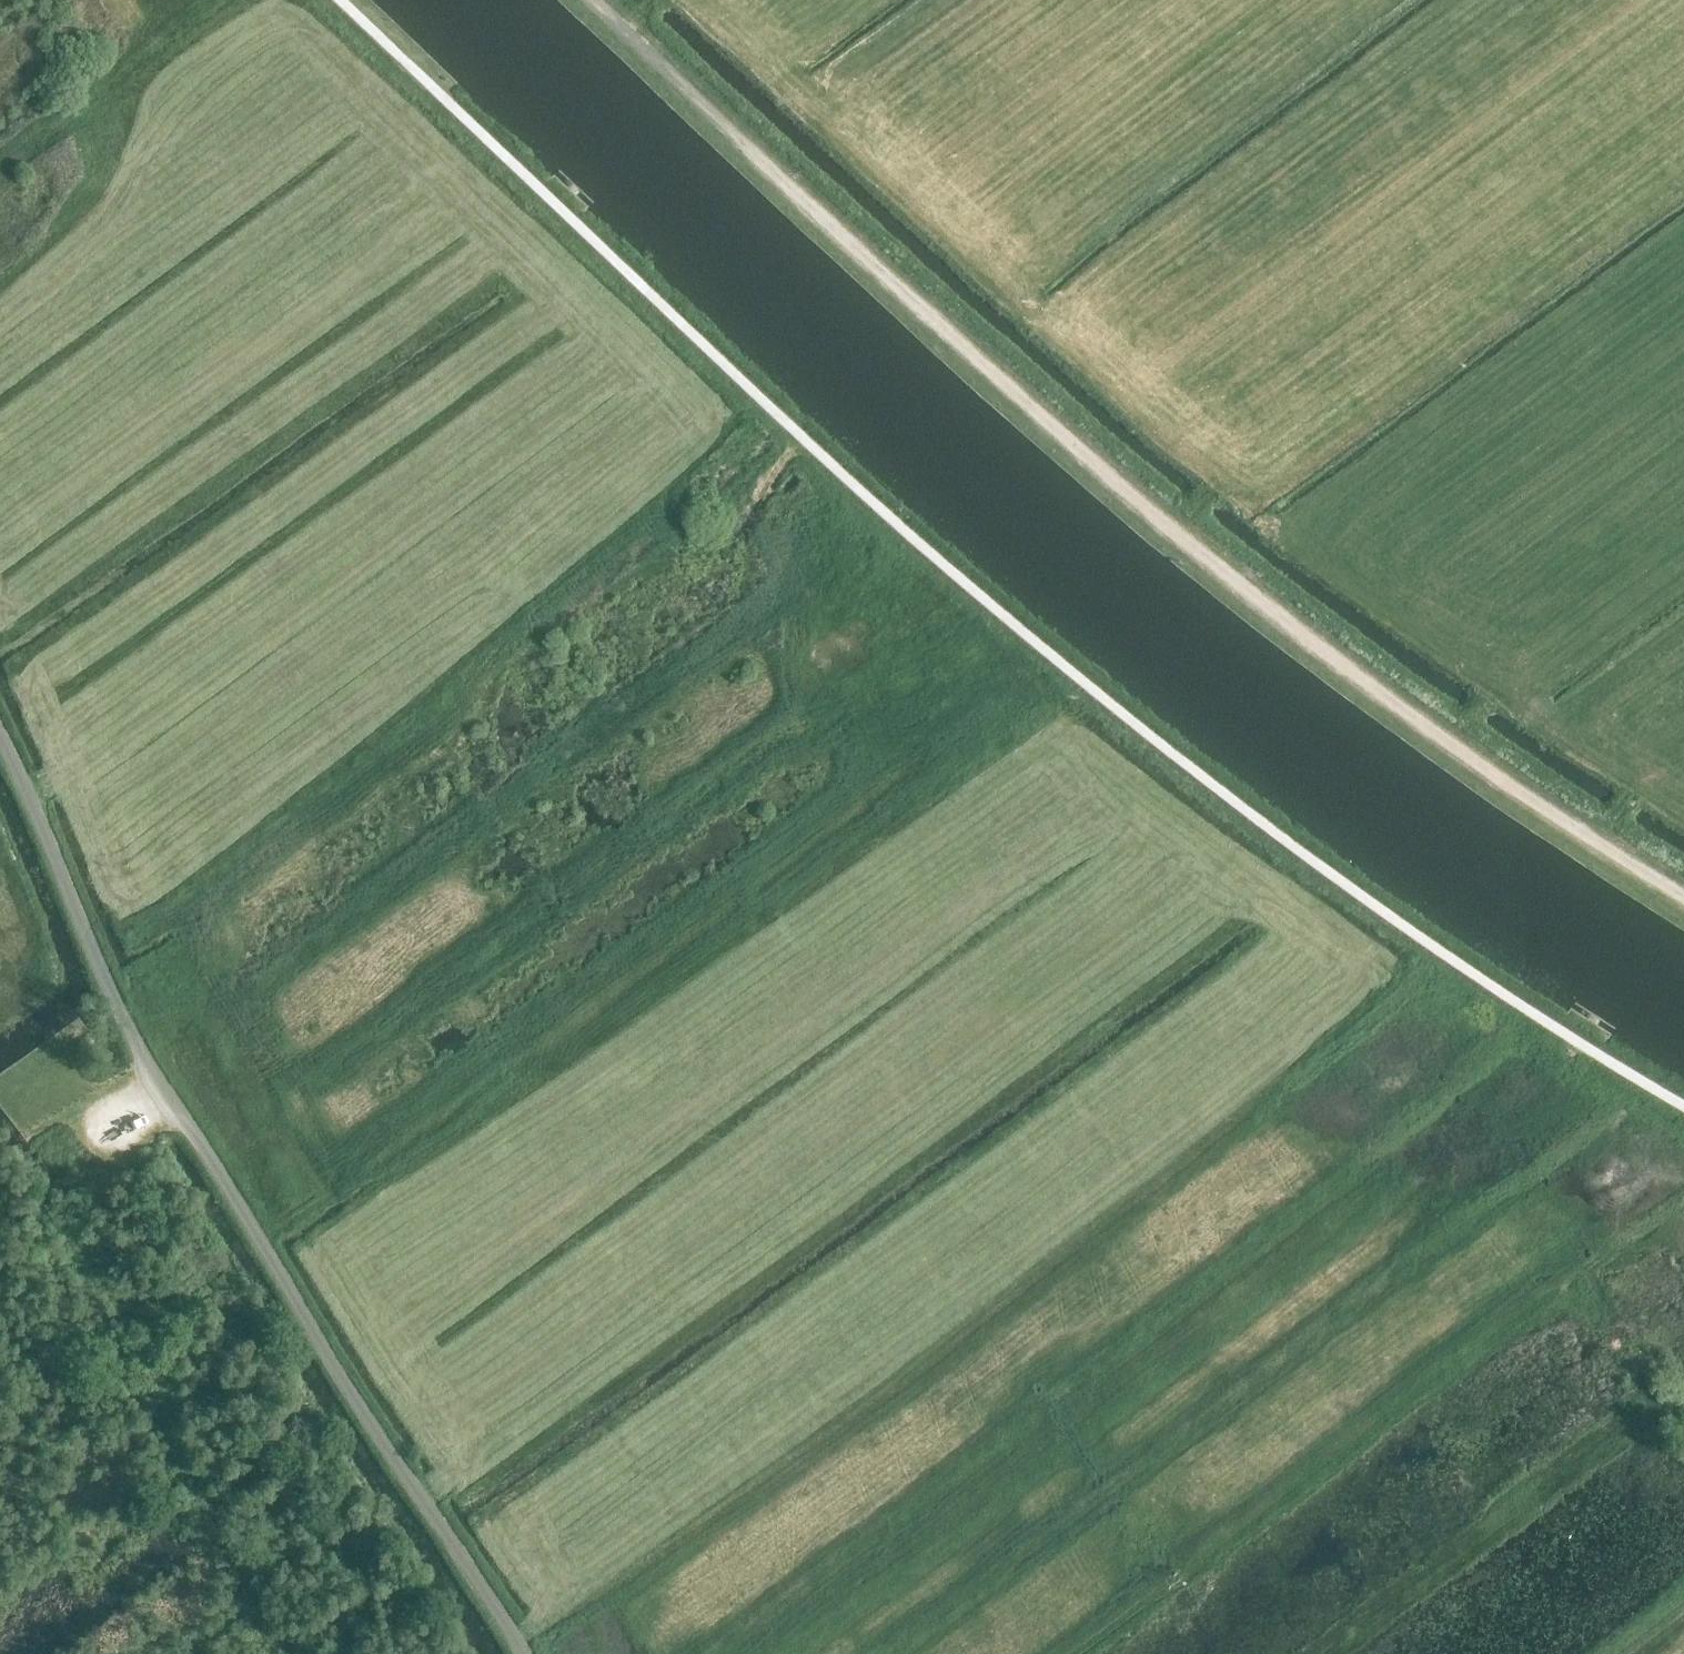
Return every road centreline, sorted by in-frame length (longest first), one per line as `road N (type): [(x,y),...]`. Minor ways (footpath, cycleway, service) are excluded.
road 1 (track): [(1683,1112),(1362,907),(1069,680),(888,526),(326,0)]
road 2 (unclassified): [(1683,899),(1414,717),(1168,526),(591,0)]
road 3 (tertiary): [(524,1653),(140,1050),(0,737)]

